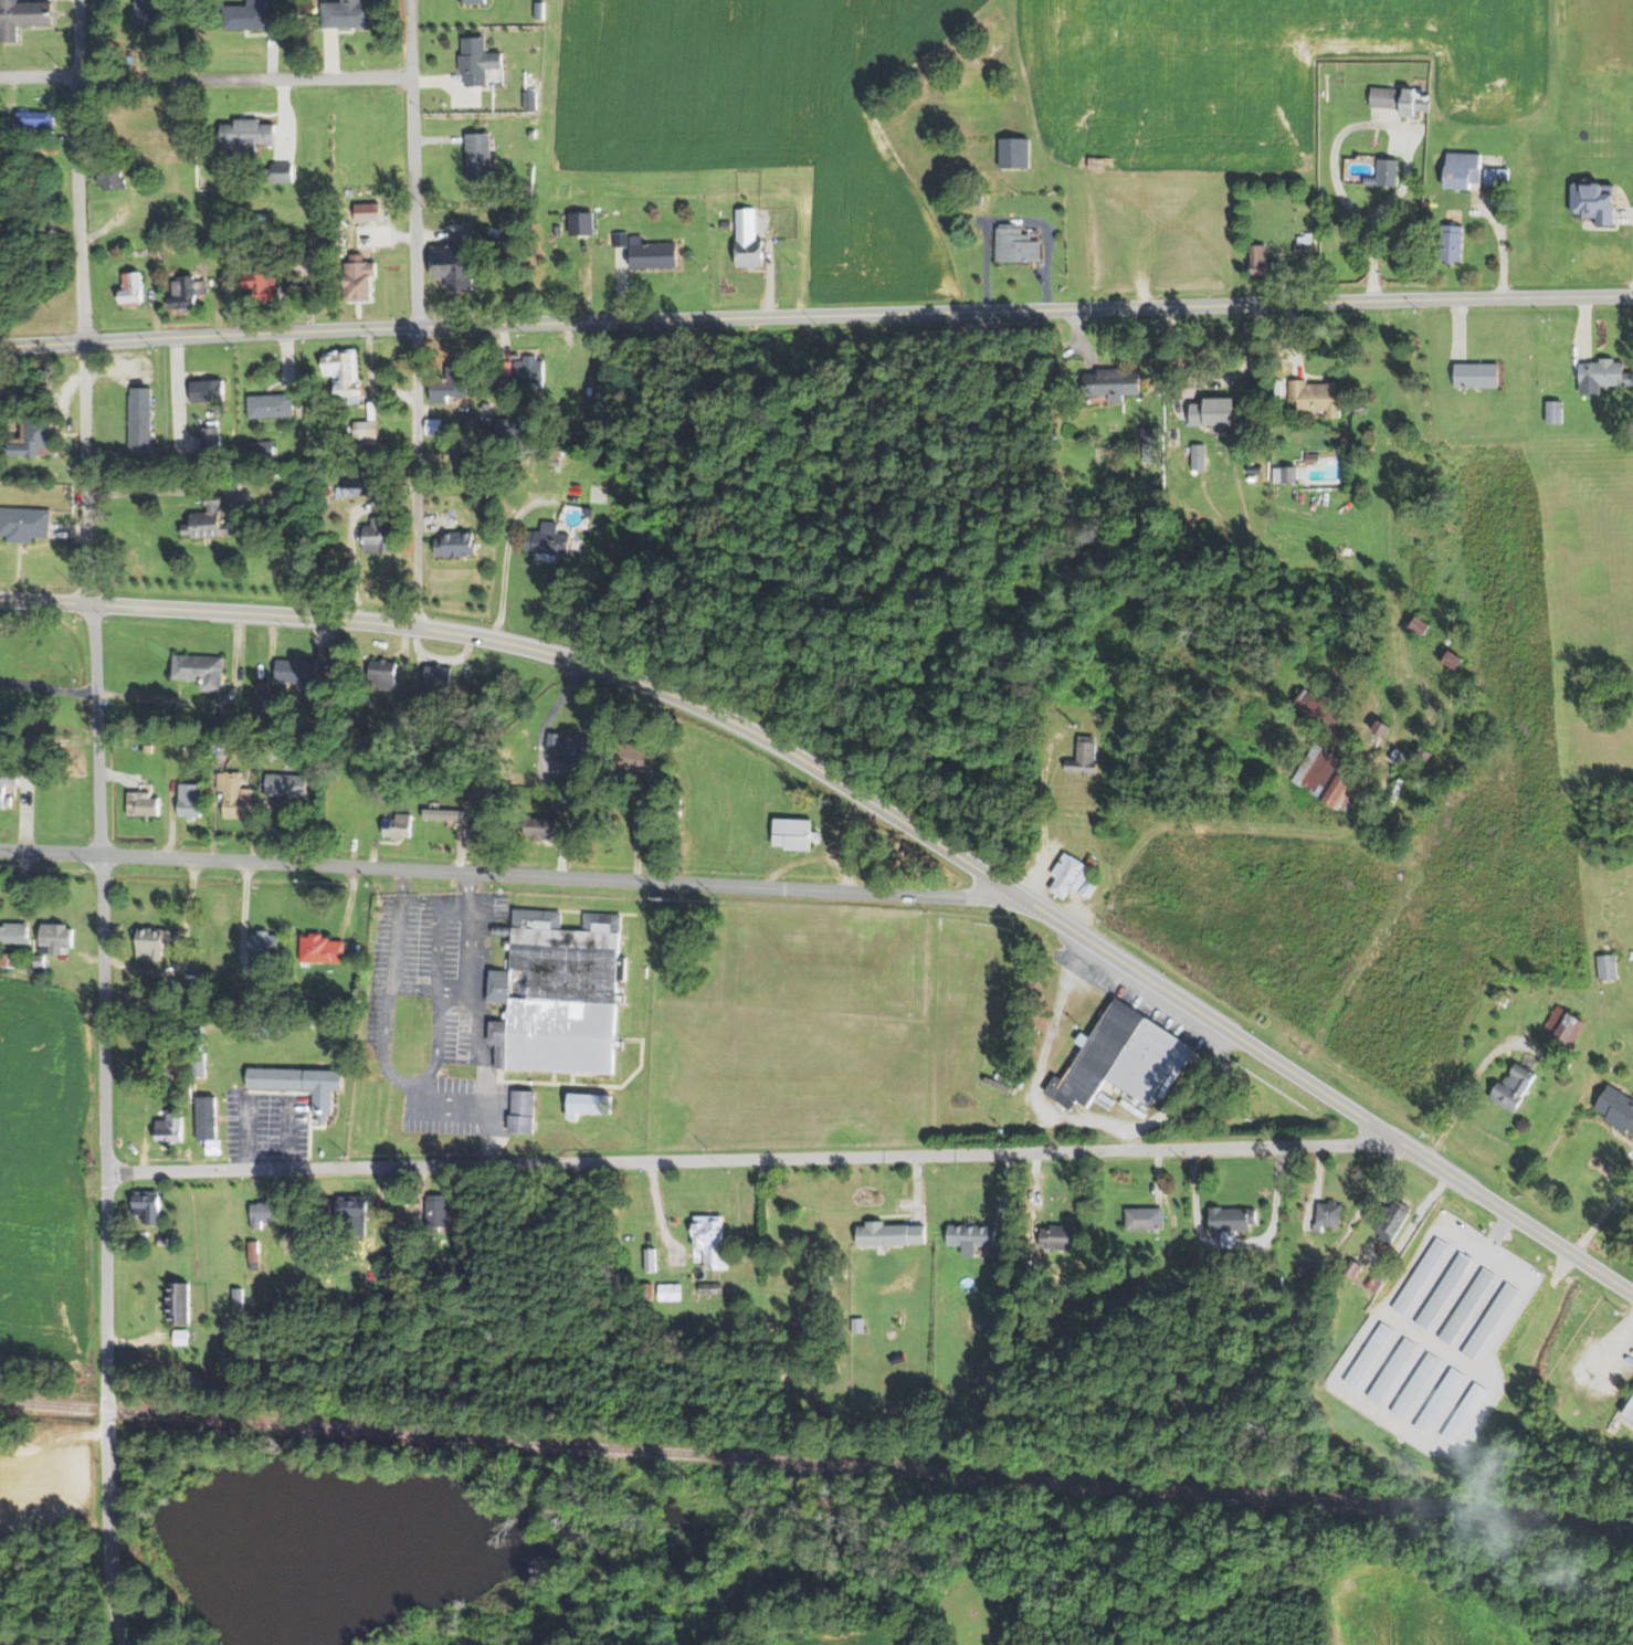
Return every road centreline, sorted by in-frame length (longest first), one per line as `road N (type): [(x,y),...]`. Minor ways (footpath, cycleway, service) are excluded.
road 1 (residential): [(118,1611),(109,1565),(78,0)]
road 2 (primary): [(1338,1100),(802,761),(643,685),(576,661),(417,625),(0,599)]
road 3 (residential): [(1374,305),(419,326),(0,346)]
road 4 (residential): [(107,1173),(1403,1142)]
road 5 (residential): [(1018,895),(0,848)]
road 6 (residential): [(412,78),(77,81)]
road 7 (residential): [(419,326),(413,0)]
road 8 (residential): [(417,625),(419,326)]
road 9 (primary): [(1632,1292),(1403,1142)]
road 10 (residential): [(1632,300),(1374,305)]

